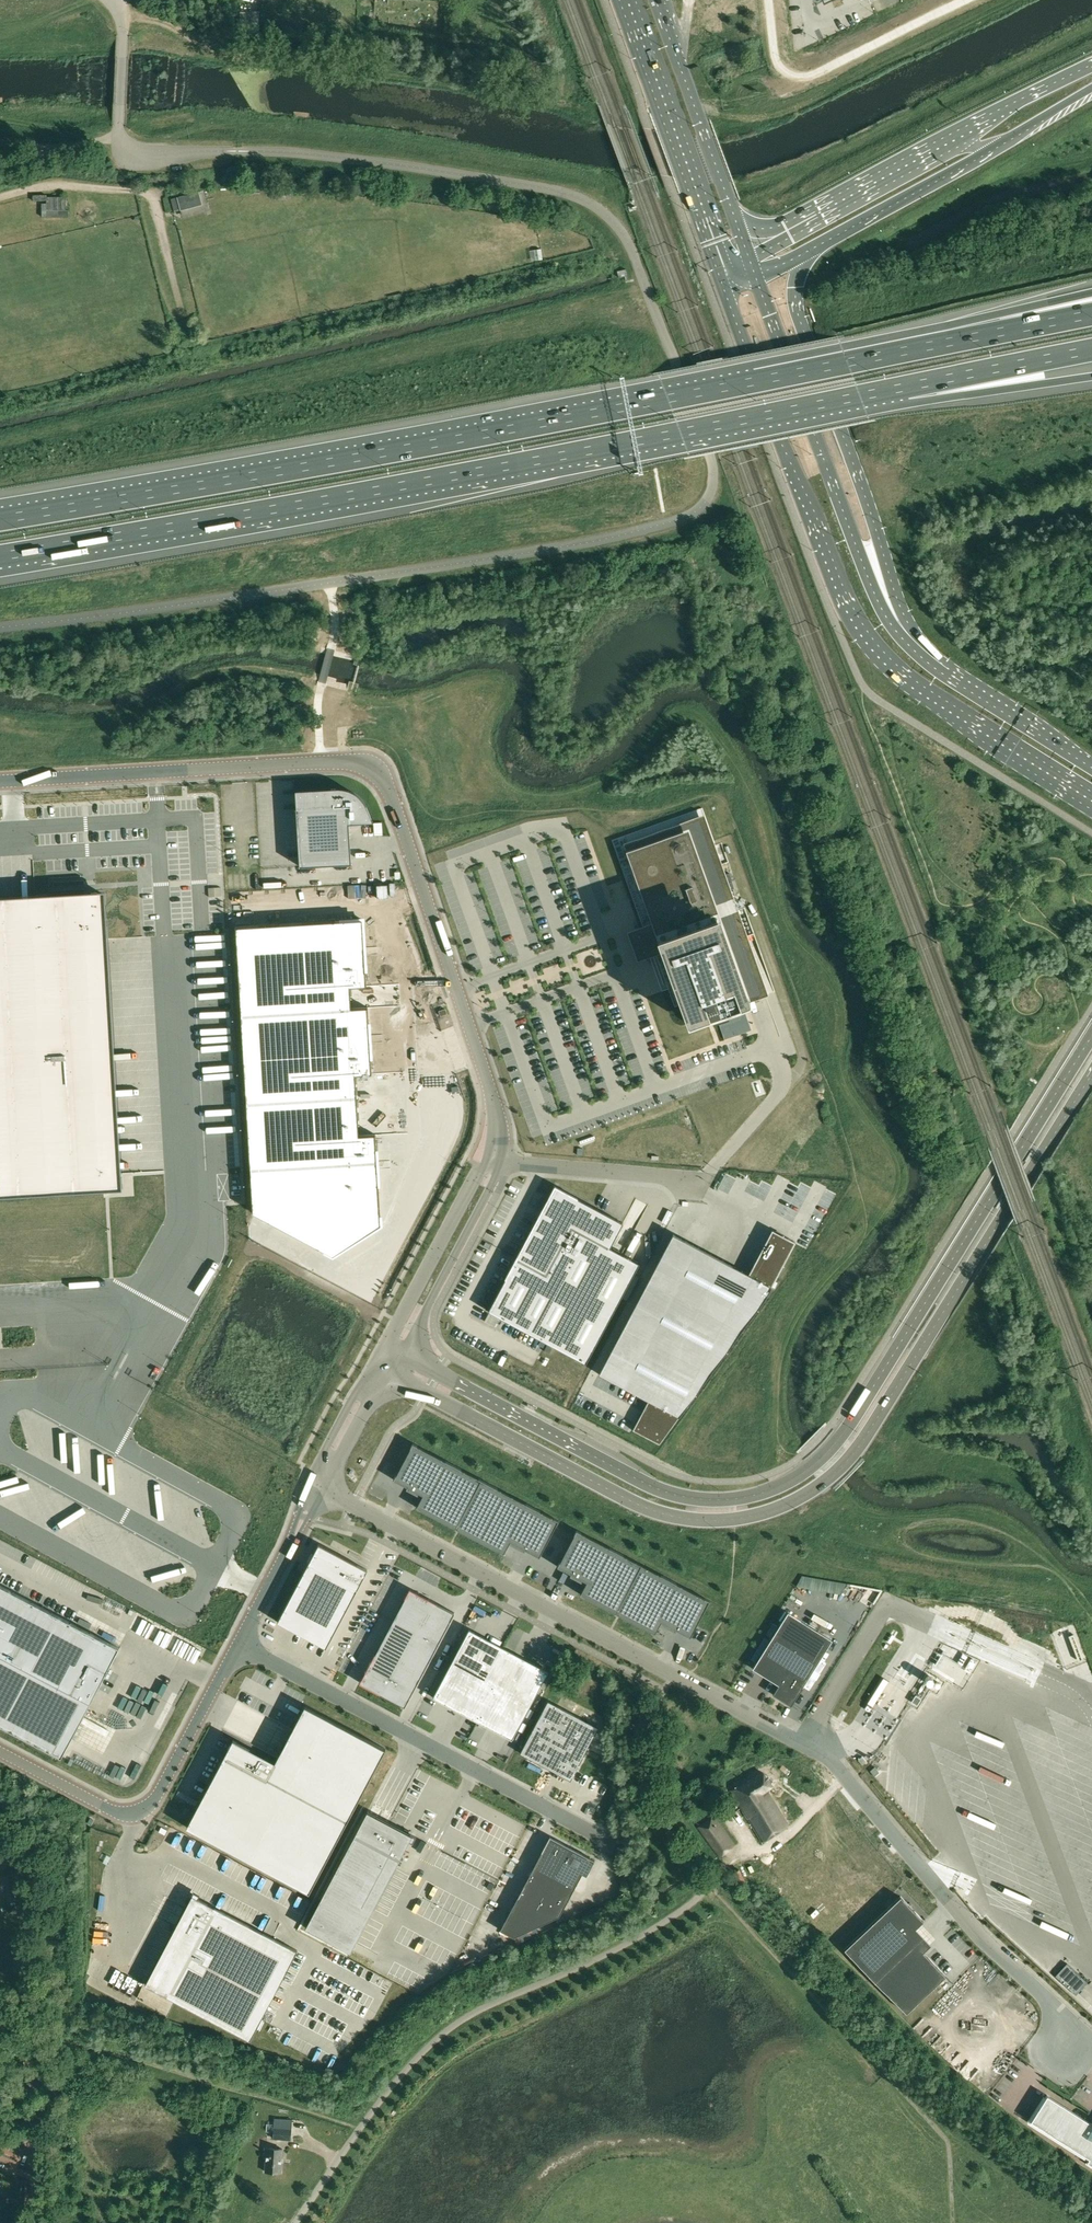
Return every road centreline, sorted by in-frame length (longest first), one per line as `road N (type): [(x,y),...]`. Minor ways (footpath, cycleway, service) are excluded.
road 1 (unclassified): [(0,628),(591,542),(695,512),(714,477),(630,247),(607,215),(560,191),(425,168),(278,152),(133,153),(119,133),(122,23),(116,0)]
road 2 (unclassified): [(1091,1035),(838,1441),(777,1489),(733,1501),(686,1499),(399,1357)]
road 3 (unclassified): [(388,1378),(654,1512),(723,1519),(786,1504),(852,1456),(1091,1075)]
road 4 (unclassified): [(1091,2045),(967,1922),(829,1759),(326,1492)]
road 5 (motorway): [(0,555),(899,389)]
road 6 (motorway): [(839,363),(0,519)]
road 7 (unclassified): [(0,783),(370,765),(386,784),(487,1078)]
road 8 (primary): [(717,275),(862,630),(919,688),(1091,793)]
road 9 (unclassified): [(294,2222),(390,2088),(432,2043),(467,2016),(653,1928),(710,1885)]
road 10 (motorway): [(979,696),(898,601),(799,317),(801,269),(831,238)]
road 11 (primary): [(979,696),(923,659),(888,620),(756,277)]
road 12 (unclassified): [(33,2222),(34,1943),(0,1805)]
road 13 (unclassified): [(238,1646),(611,1841)]
road 14 (unclassified): [(238,1646),(147,1809),(112,1810),(0,1751)]
road 15 (primary): [(619,0),(717,275)]
road 16 (motorway): [(1091,292),(891,340),(839,363)]
road 17 (primary): [(745,246),(655,0)]
road 18 (motorway): [(1091,314),(839,363)]
road 19 (motorway): [(973,131),(745,246)]
road 20 (unclassified): [(495,1162),(702,1178),(684,1213)]
road 21 (unclassified): [(495,1162),(478,1172),(379,1360)]
road 22 (unclassified): [(399,1357),(496,1178),(495,1162)]
road 23 (motorway): [(899,389),(1091,352)]
road 24 (motorway): [(899,389),(1001,390),(1091,377)]
road 25 (motorway): [(831,238),(994,149)]
road 26 (unclassified): [(379,1360),(311,1484)]
road 27 (motorway): [(1091,65),(973,131)]
road 28 (primary): [(1091,768),(979,696)]
road 29 (unclassified): [(326,1492),(388,1378)]

